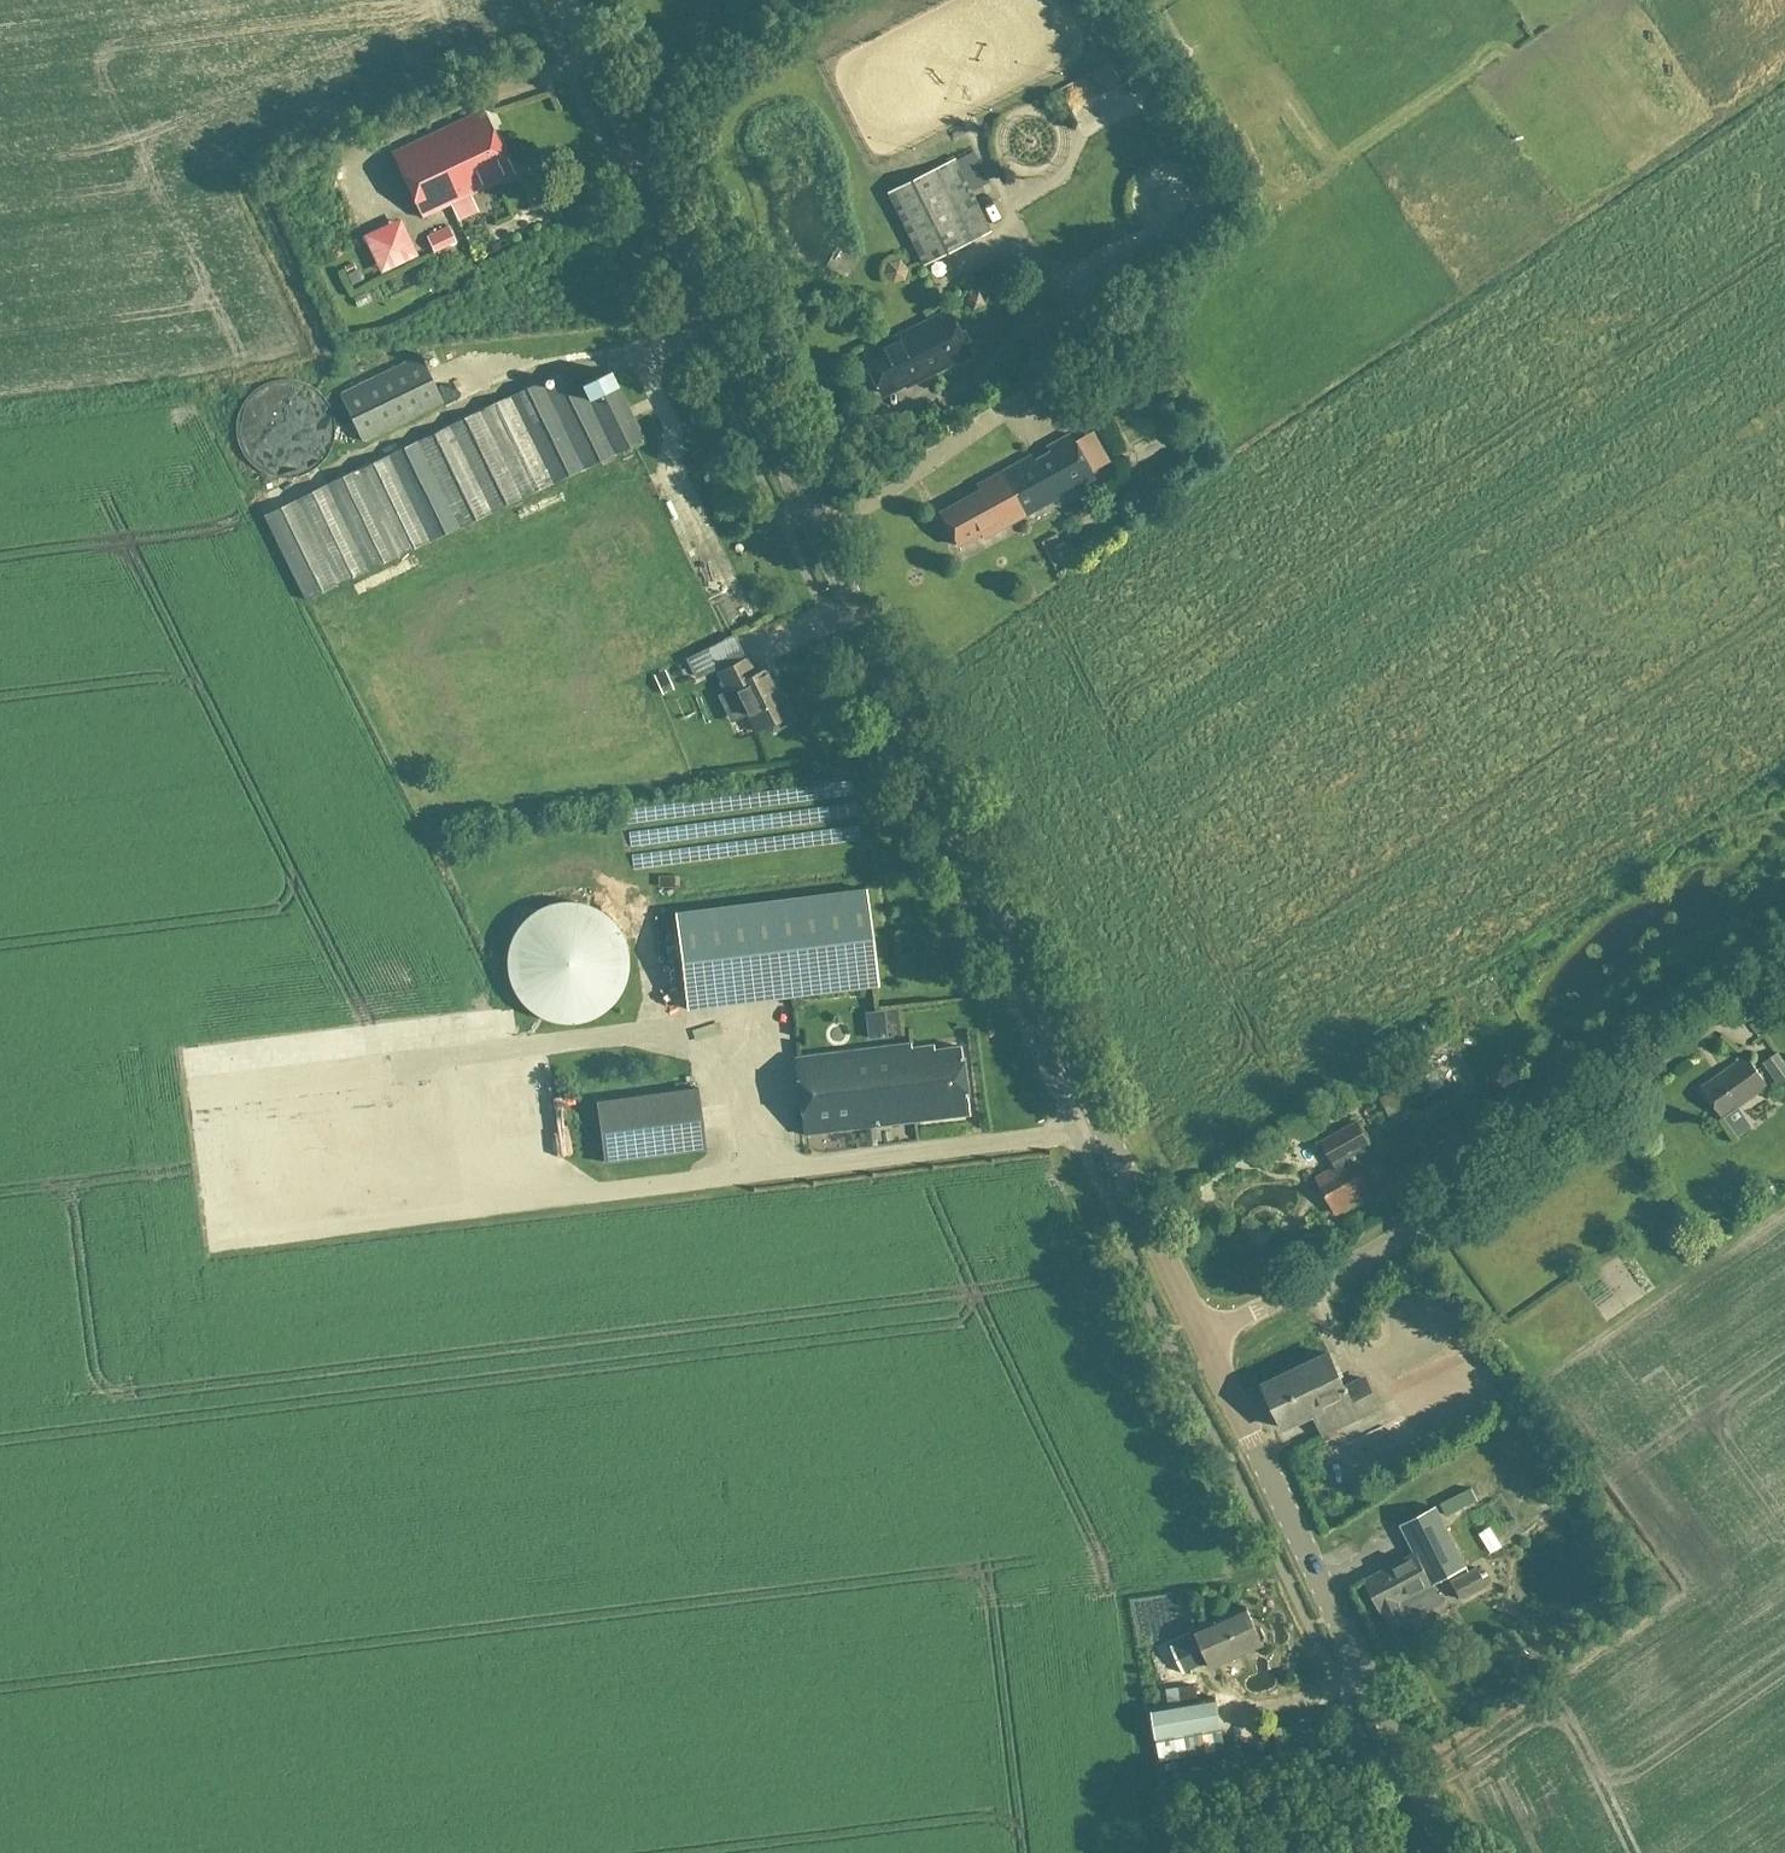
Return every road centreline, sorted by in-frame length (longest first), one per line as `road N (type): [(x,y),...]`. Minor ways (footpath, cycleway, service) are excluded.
road 1 (tertiary): [(1198,1344),(555,0)]
road 2 (unclassified): [(1198,1344),(1399,1238),(1784,970)]
road 3 (tertiary): [(1442,1852),(1198,1344)]

